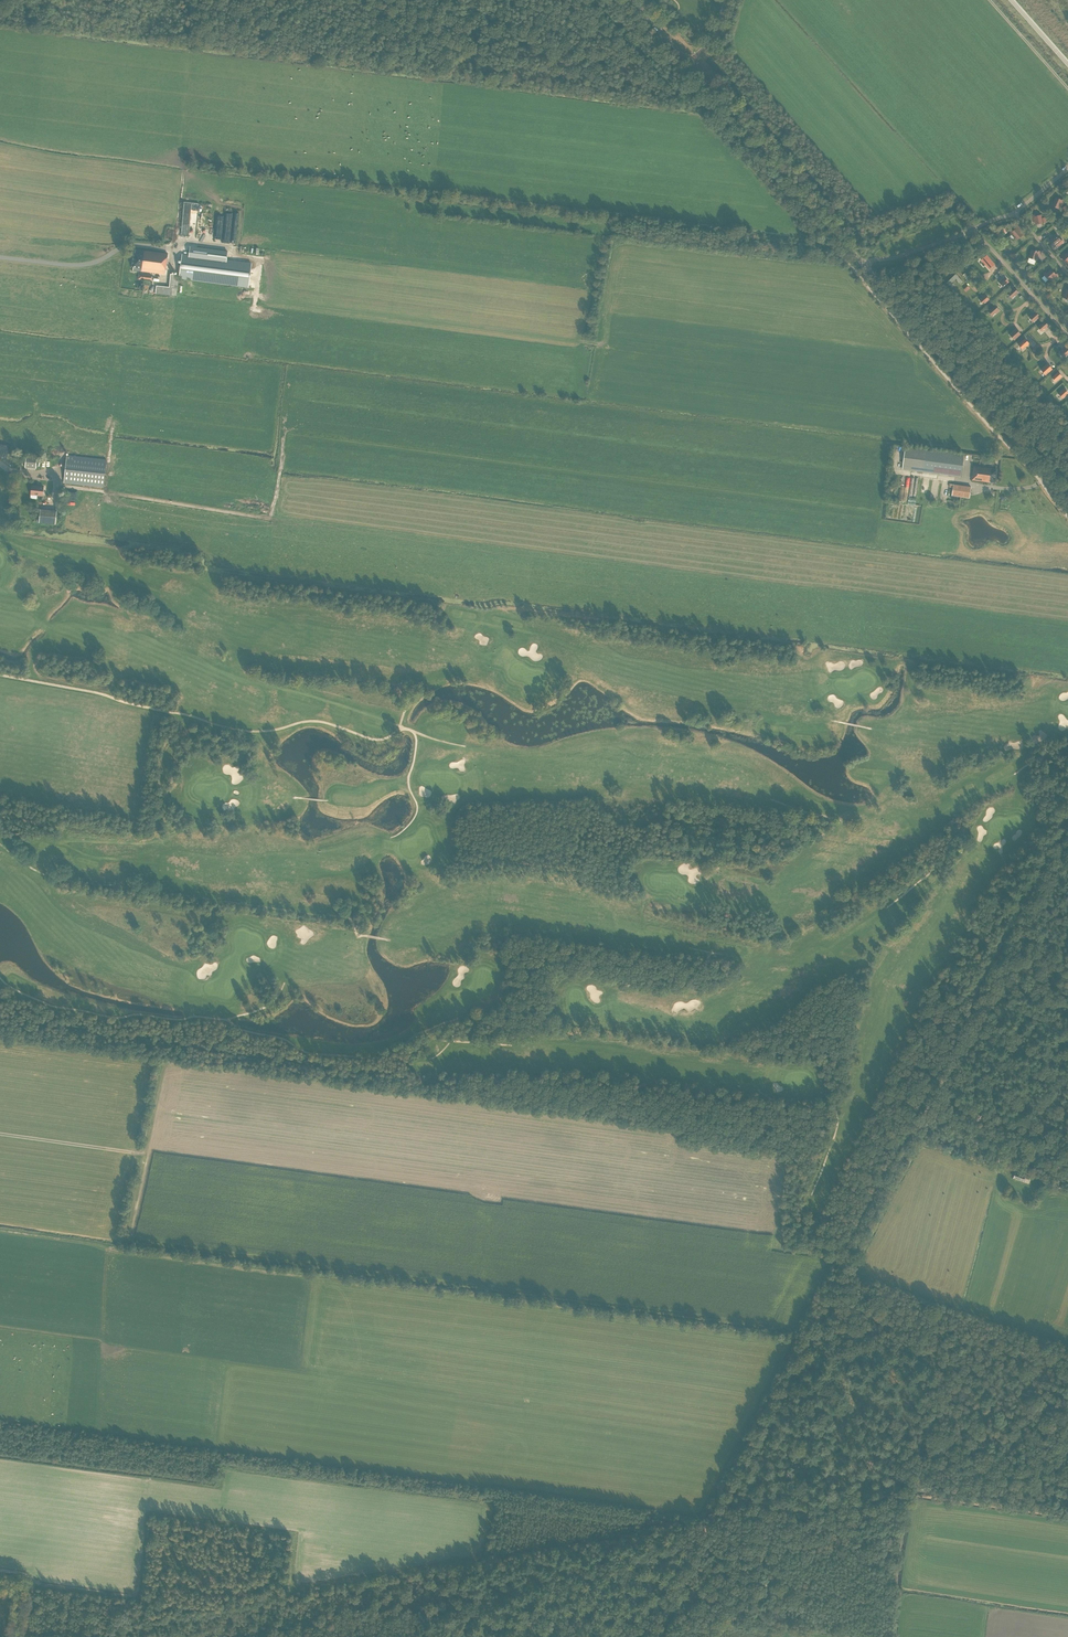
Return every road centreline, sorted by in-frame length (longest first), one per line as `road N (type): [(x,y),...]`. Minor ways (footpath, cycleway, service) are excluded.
road 1 (track): [(1067,837),(921,1123)]
road 2 (track): [(856,1245),(707,1529)]
road 3 (tertiary): [(1067,498),(863,263)]
road 4 (tertiary): [(863,263),(690,64)]
road 5 (track): [(481,1503),(487,1495),(707,1529)]
road 6 (unclassified): [(863,263),(1009,218),(1067,170)]
road 7 (track): [(921,1123),(1067,1170)]
road 8 (track): [(921,1123),(856,1245)]
road 9 (track): [(707,1529),(651,1636)]

